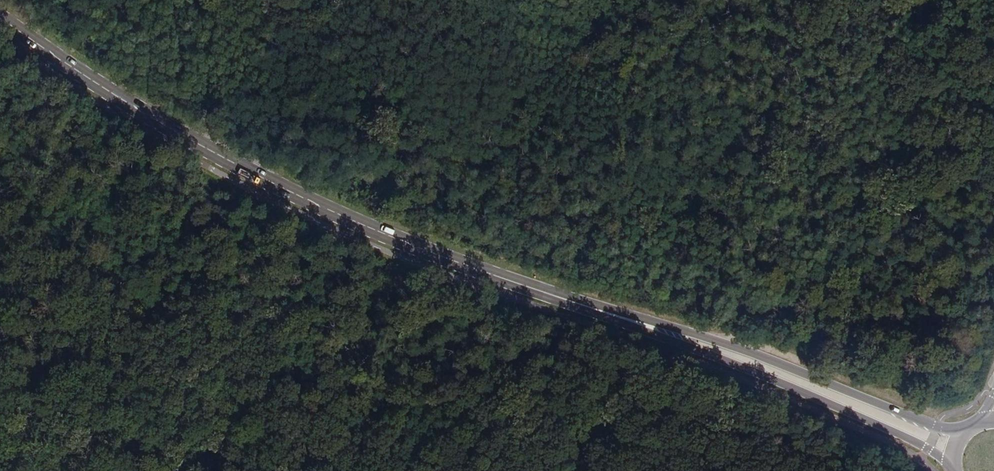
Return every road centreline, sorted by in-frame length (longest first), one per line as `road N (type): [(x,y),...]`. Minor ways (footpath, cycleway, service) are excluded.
road 1 (secondary): [(0,19),(186,140),(386,238)]
road 2 (secondary): [(971,426),(931,424),(743,349),(591,307)]
road 3 (secondary): [(591,307),(903,434),(952,470)]
road 4 (secondary): [(591,307),(386,238)]

